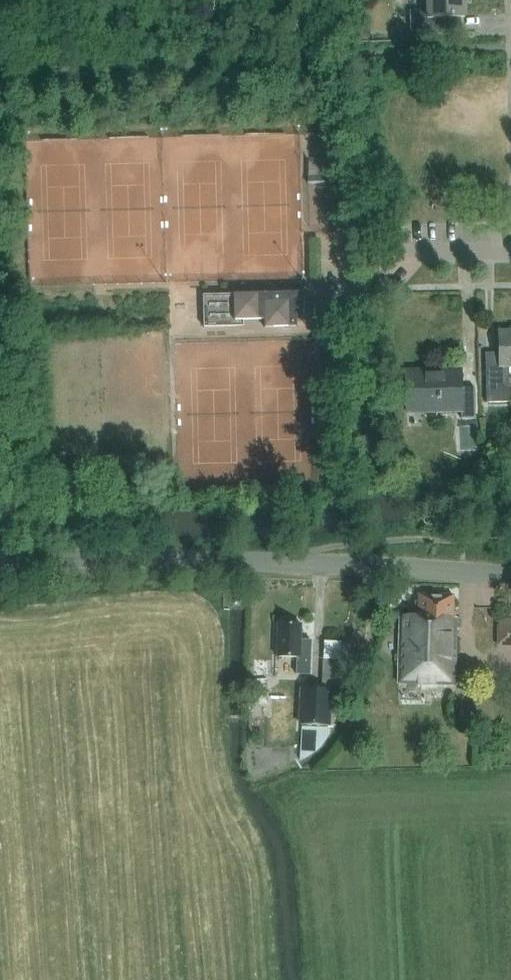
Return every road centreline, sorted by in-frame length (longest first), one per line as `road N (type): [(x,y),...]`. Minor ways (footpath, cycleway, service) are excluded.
road 1 (tertiary): [(0,562),(324,565),(510,576)]
road 2 (residential): [(510,253),(369,256)]

